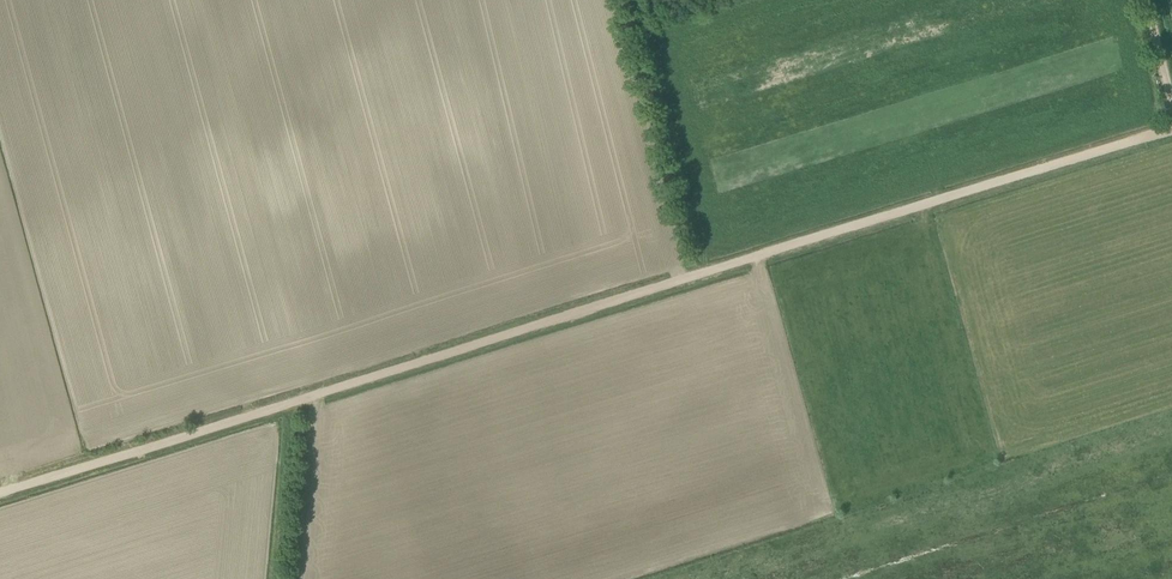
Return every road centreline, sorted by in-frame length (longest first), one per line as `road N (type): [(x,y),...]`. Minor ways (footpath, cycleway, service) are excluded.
road 1 (track): [(1171,128),(0,491)]
road 2 (track): [(297,399),(277,578)]

